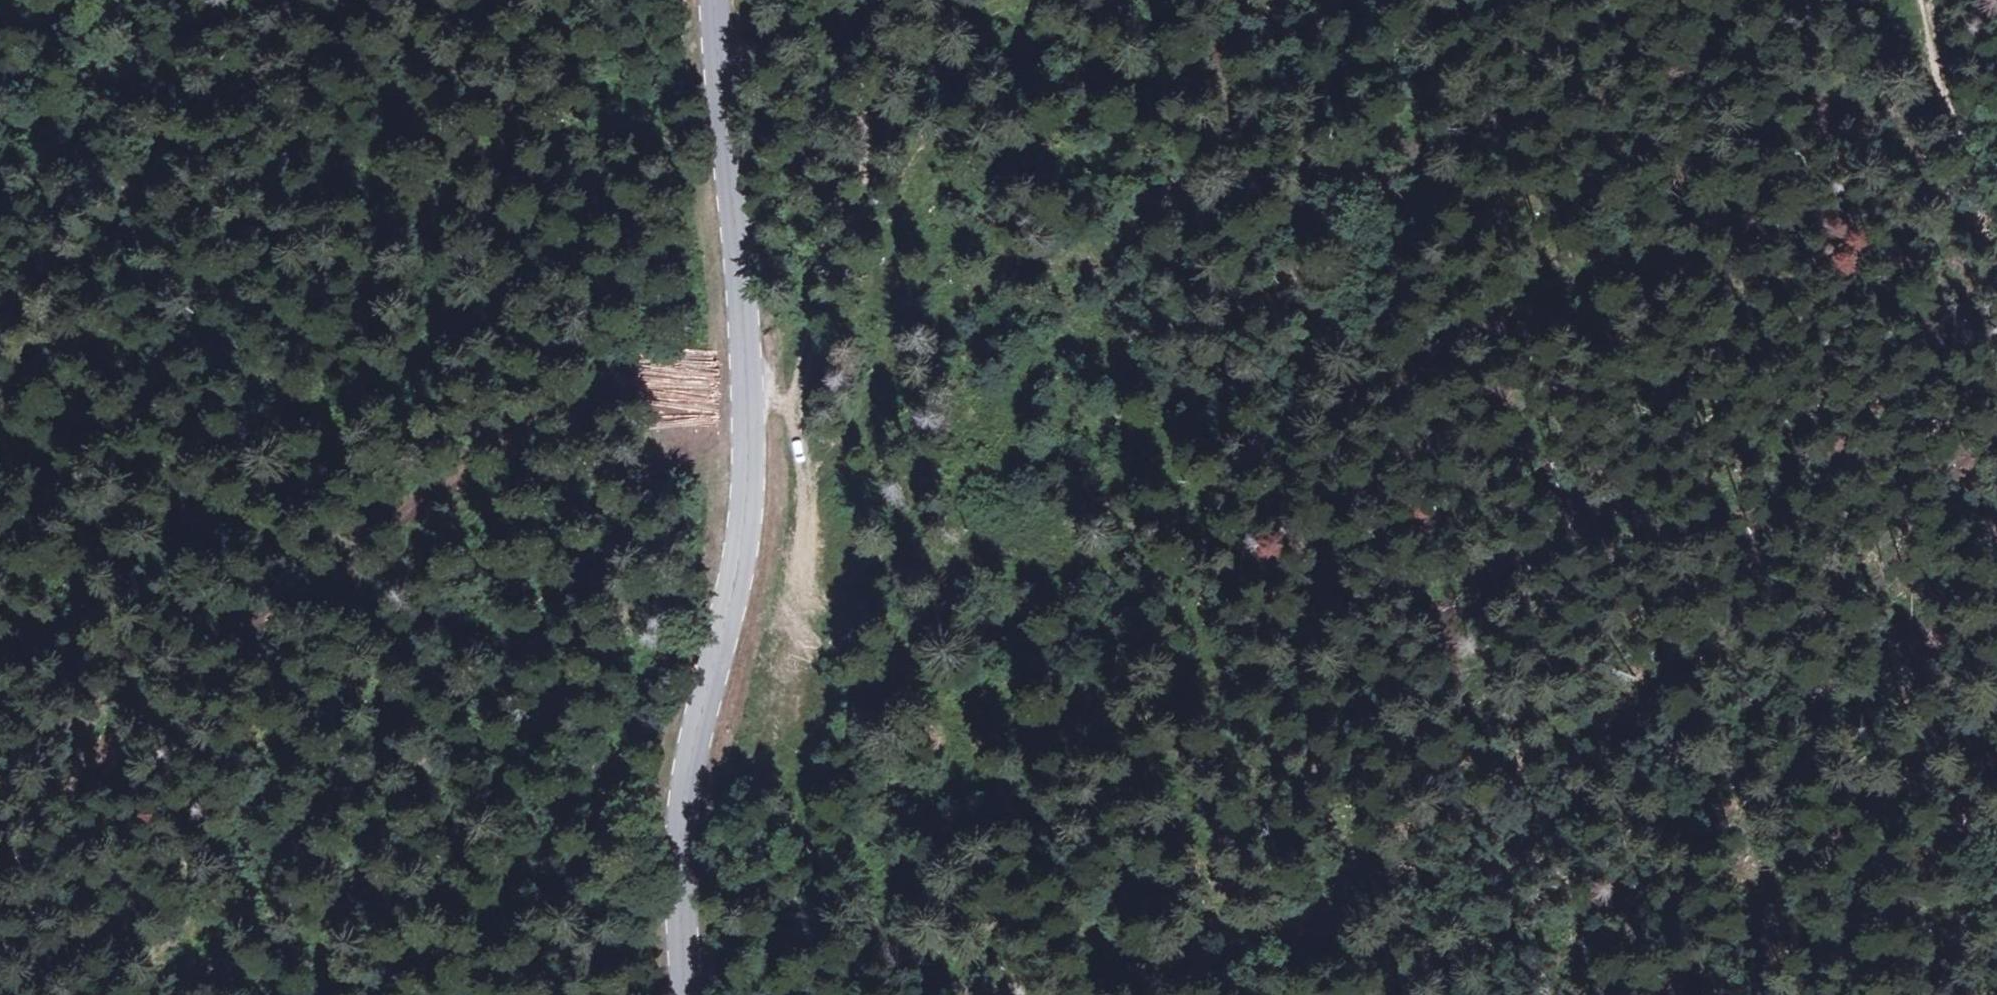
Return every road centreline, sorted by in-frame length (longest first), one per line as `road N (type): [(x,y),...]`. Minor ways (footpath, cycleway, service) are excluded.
road 1 (secondary): [(723,0),(727,96),(759,347),(762,496),(755,566),(688,854),(684,994)]
road 2 (track): [(1919,0),(1928,55),(1996,252)]

